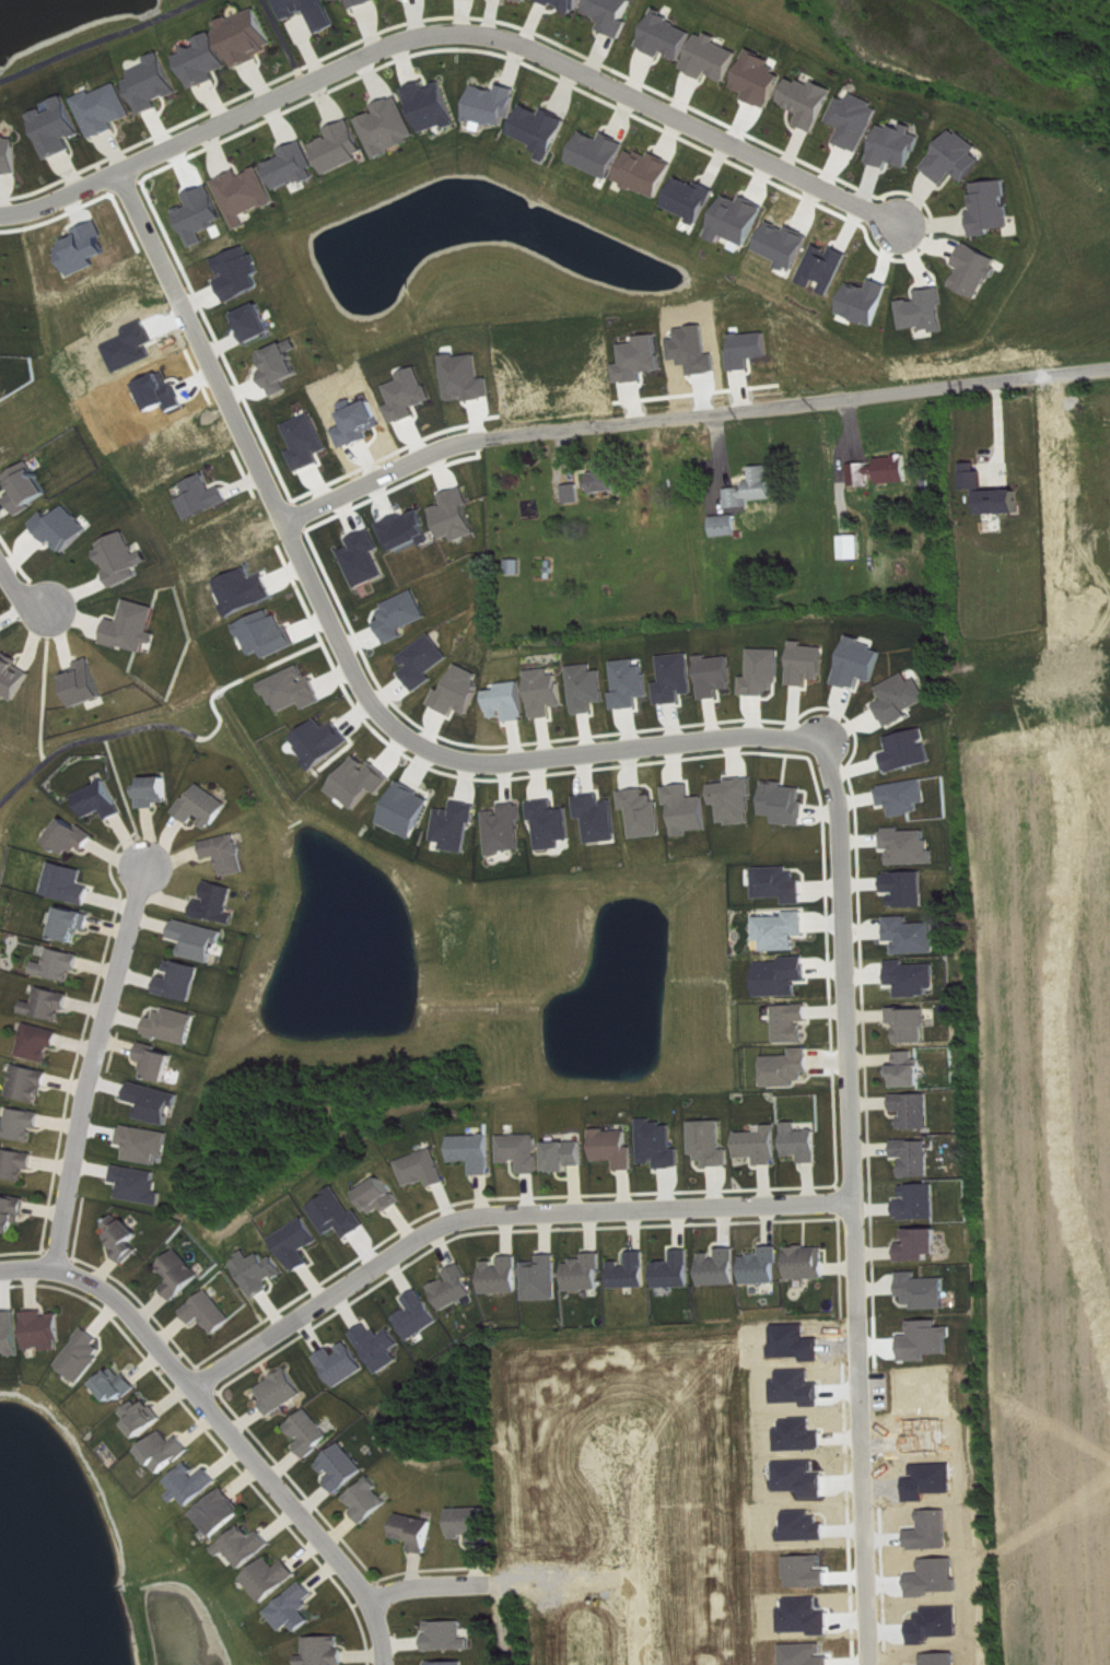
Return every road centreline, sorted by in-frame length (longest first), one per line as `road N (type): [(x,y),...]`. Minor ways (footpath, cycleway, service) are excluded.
road 1 (residential): [(121,171),(282,523),(461,442),(1109,371)]
road 2 (residential): [(121,171),(393,42),(484,32),(541,49),(901,223)]
road 3 (residential): [(854,1199),(487,1211),(456,1219),(196,1388)]
road 4 (residential): [(833,735),(858,1316)]
road 5 (residential): [(54,1266),(117,1298),(374,1597),(377,1664)]
road 6 (residential): [(833,735),(746,734),(464,760),(427,751),(377,714)]
road 7 (residential): [(54,1266),(144,860)]
road 8 (residential): [(858,1316),(867,1664)]
road 9 (residential): [(377,714),(282,523)]
road 10 (residential): [(0,214),(31,210),(121,171)]
road 11 (residential): [(498,1582),(418,1584),(374,1597)]

